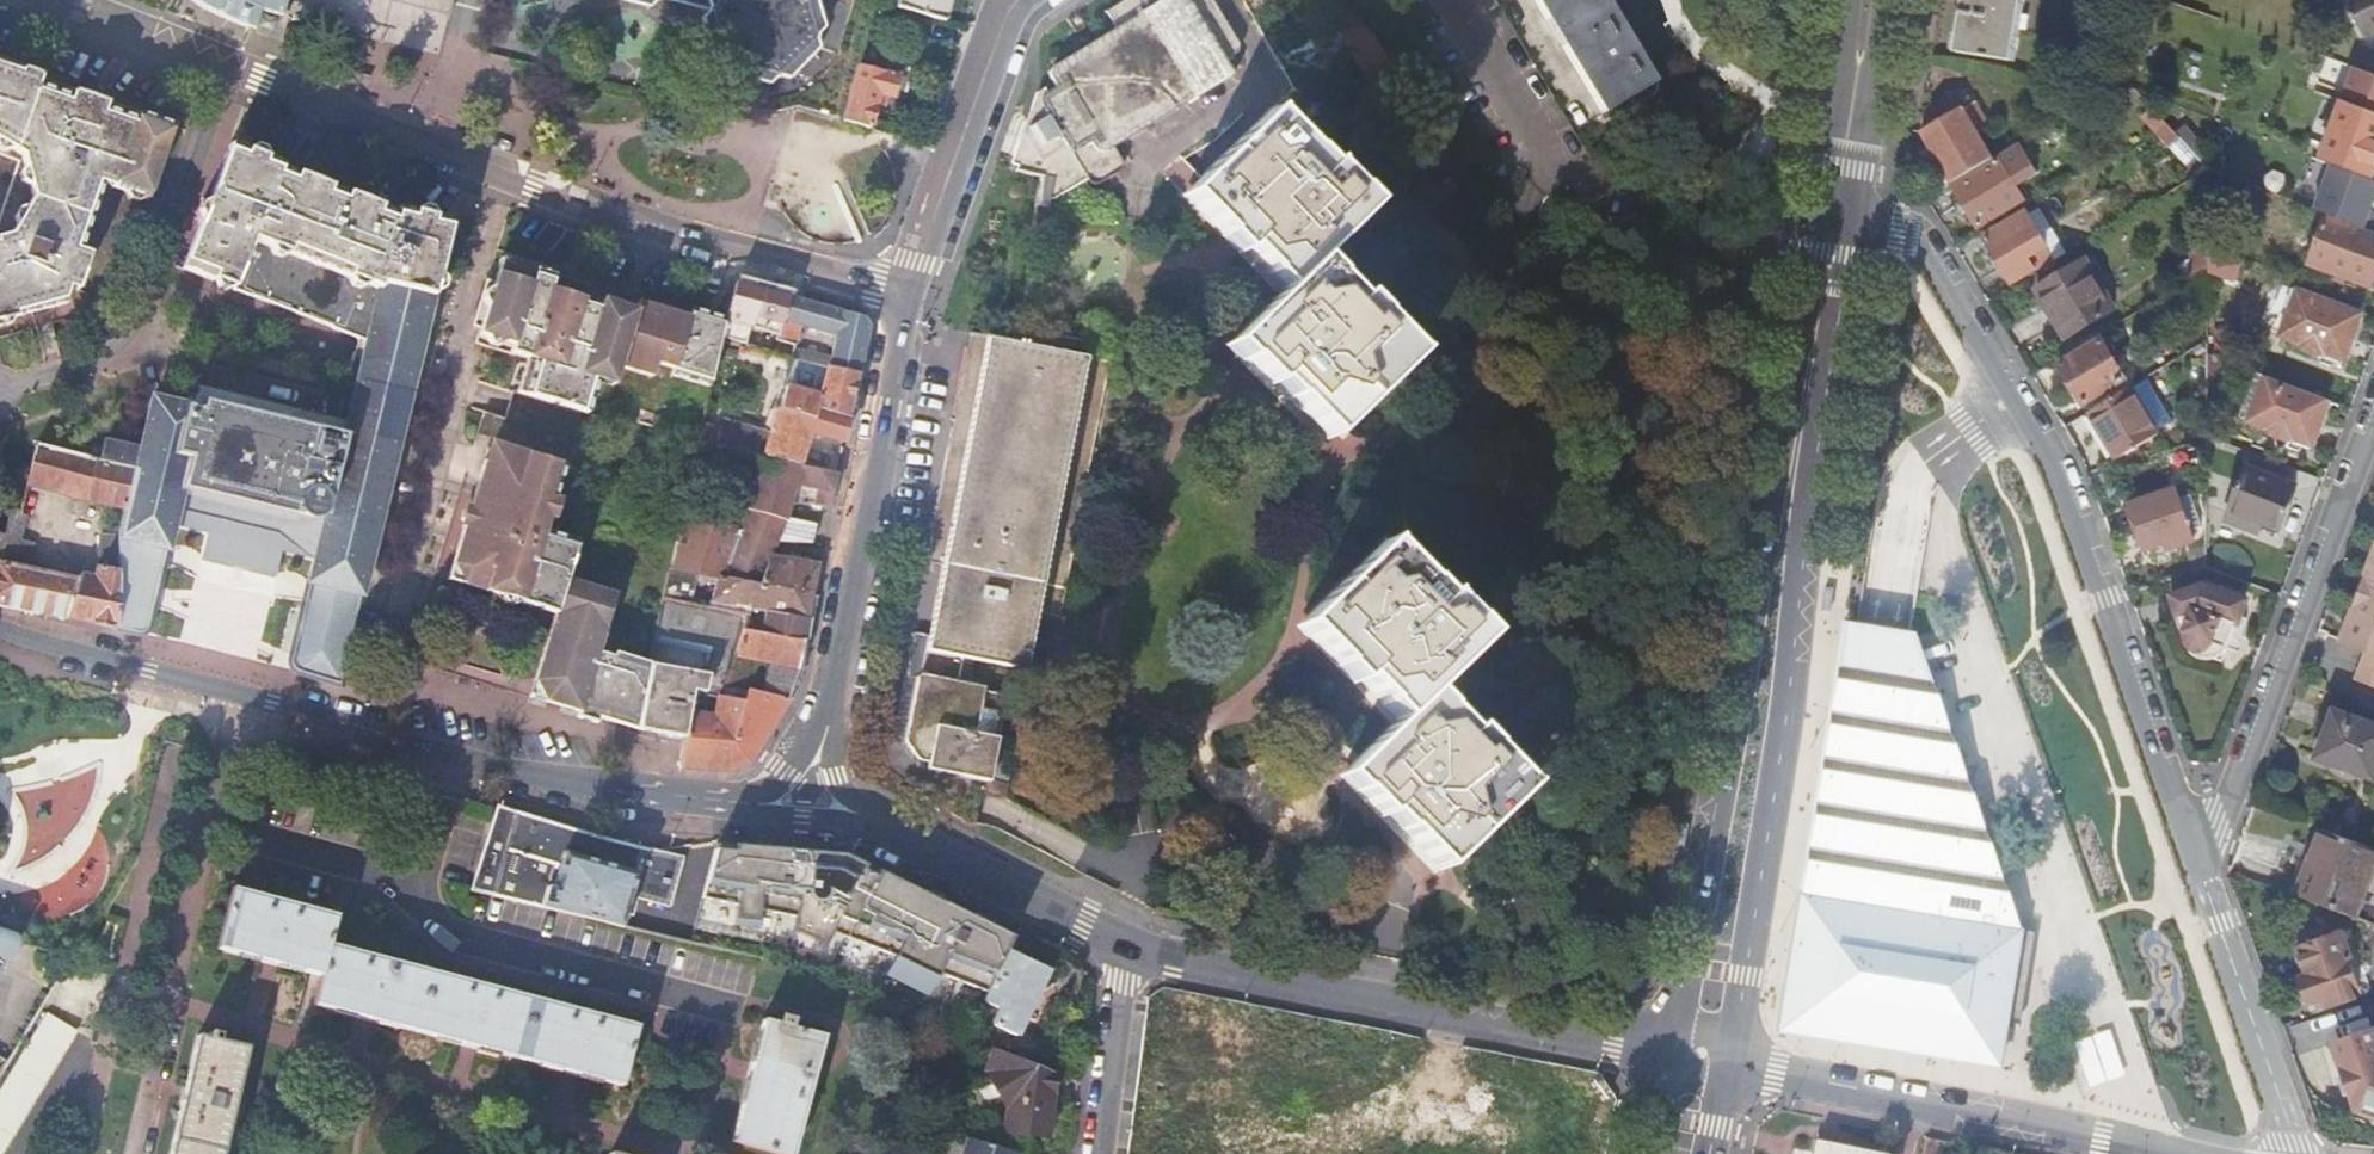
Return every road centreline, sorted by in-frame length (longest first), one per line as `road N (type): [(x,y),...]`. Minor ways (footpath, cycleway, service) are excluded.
road 1 (residential): [(907,296),(576,199),(58,0)]
road 2 (secondary): [(1728,1068),(1856,218)]
road 3 (secondary): [(1810,211),(1672,1057)]
road 4 (residential): [(2202,875),(2056,457),(1924,238),(1856,218)]
road 5 (secondary): [(0,629),(460,757),(579,785),(728,802)]
road 6 (secondary): [(1125,943),(1376,1005),(1672,1057)]
road 7 (residential): [(2373,417),(2202,875)]
road 8 (tertiary): [(825,737),(907,296)]
road 9 (residential): [(2120,1144),(1728,1068)]
road 10 (tertiary): [(907,296),(930,264),(1008,36),(1029,0)]
road 11 (residential): [(2291,1153),(2202,875)]
road 12 (secondary): [(873,823),(1125,943)]
road 13 (secondary): [(1856,218),(1891,0)]
road 14 (secondary): [(1841,0),(1810,211)]
road 15 (residential): [(1125,943),(1101,1153)]
road 16 (secondary): [(728,802),(758,813),(873,823)]

